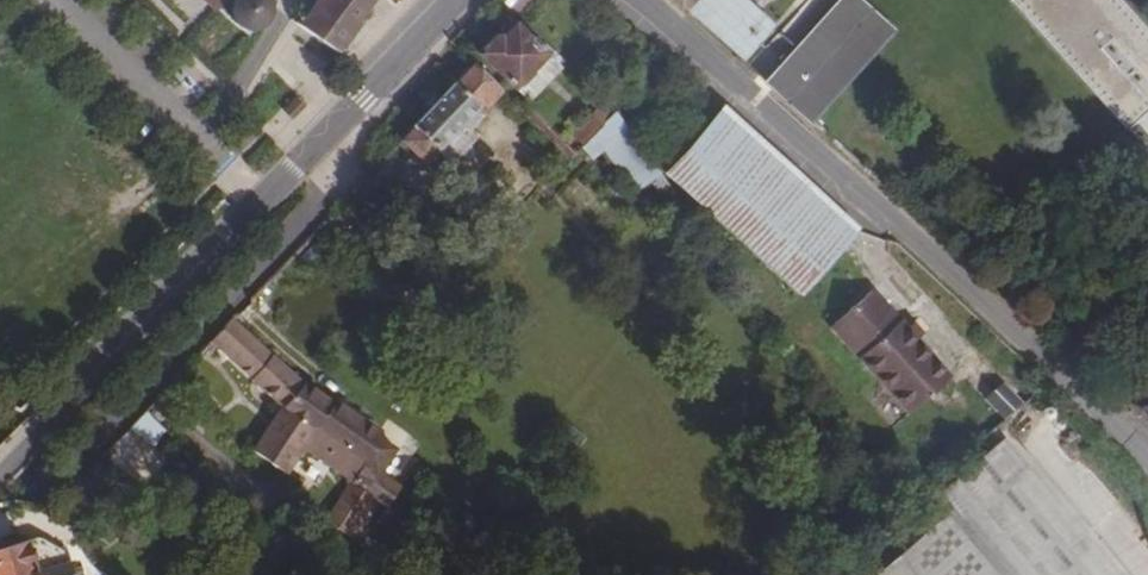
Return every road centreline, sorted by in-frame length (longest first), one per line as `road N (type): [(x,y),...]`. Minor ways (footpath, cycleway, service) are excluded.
road 1 (residential): [(641,0),(1147,456)]
road 2 (tertiary): [(0,466),(261,203)]
road 3 (residential): [(261,203),(38,0)]
road 4 (tertiary): [(261,203),(458,0)]

